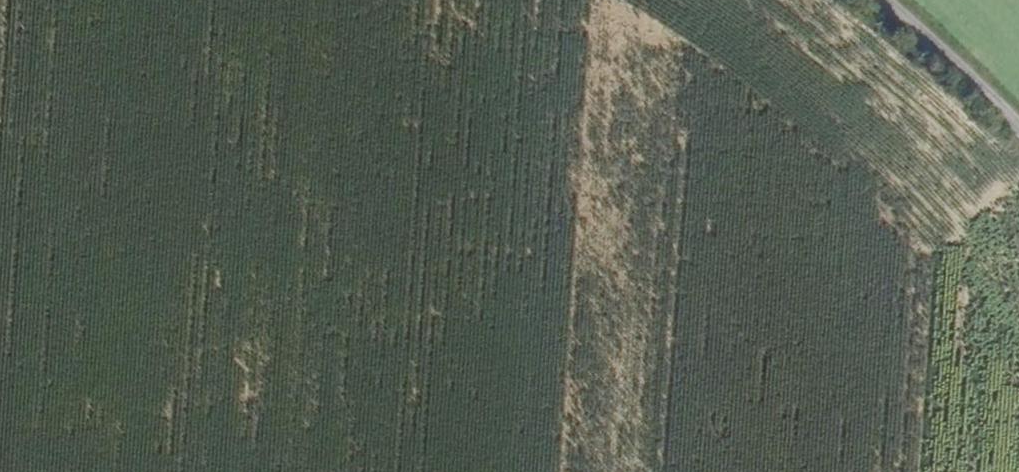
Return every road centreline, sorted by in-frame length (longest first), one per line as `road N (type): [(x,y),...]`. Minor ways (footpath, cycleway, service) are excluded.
road 1 (tertiary): [(1018,129),(883,0)]

